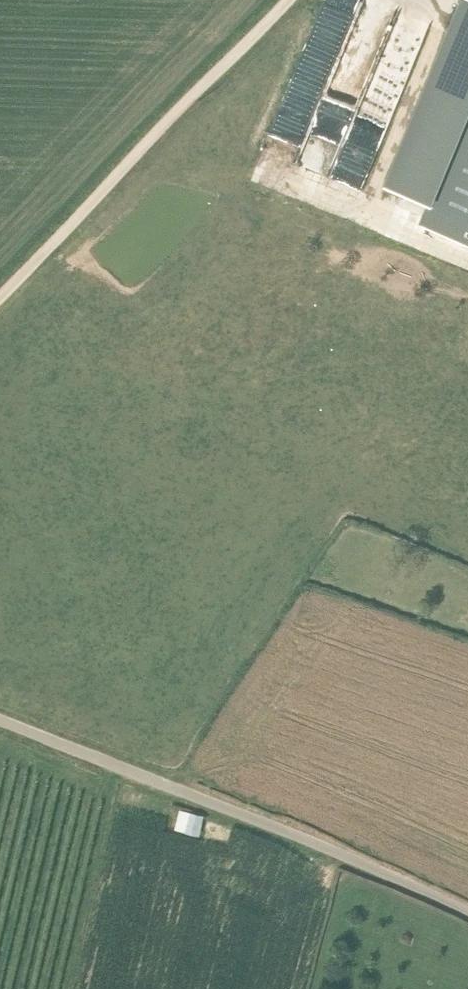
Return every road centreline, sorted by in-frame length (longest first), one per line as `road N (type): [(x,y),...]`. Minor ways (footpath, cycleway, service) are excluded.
road 1 (unclassified): [(0,720),(467,912)]
road 2 (track): [(0,299),(289,0)]

